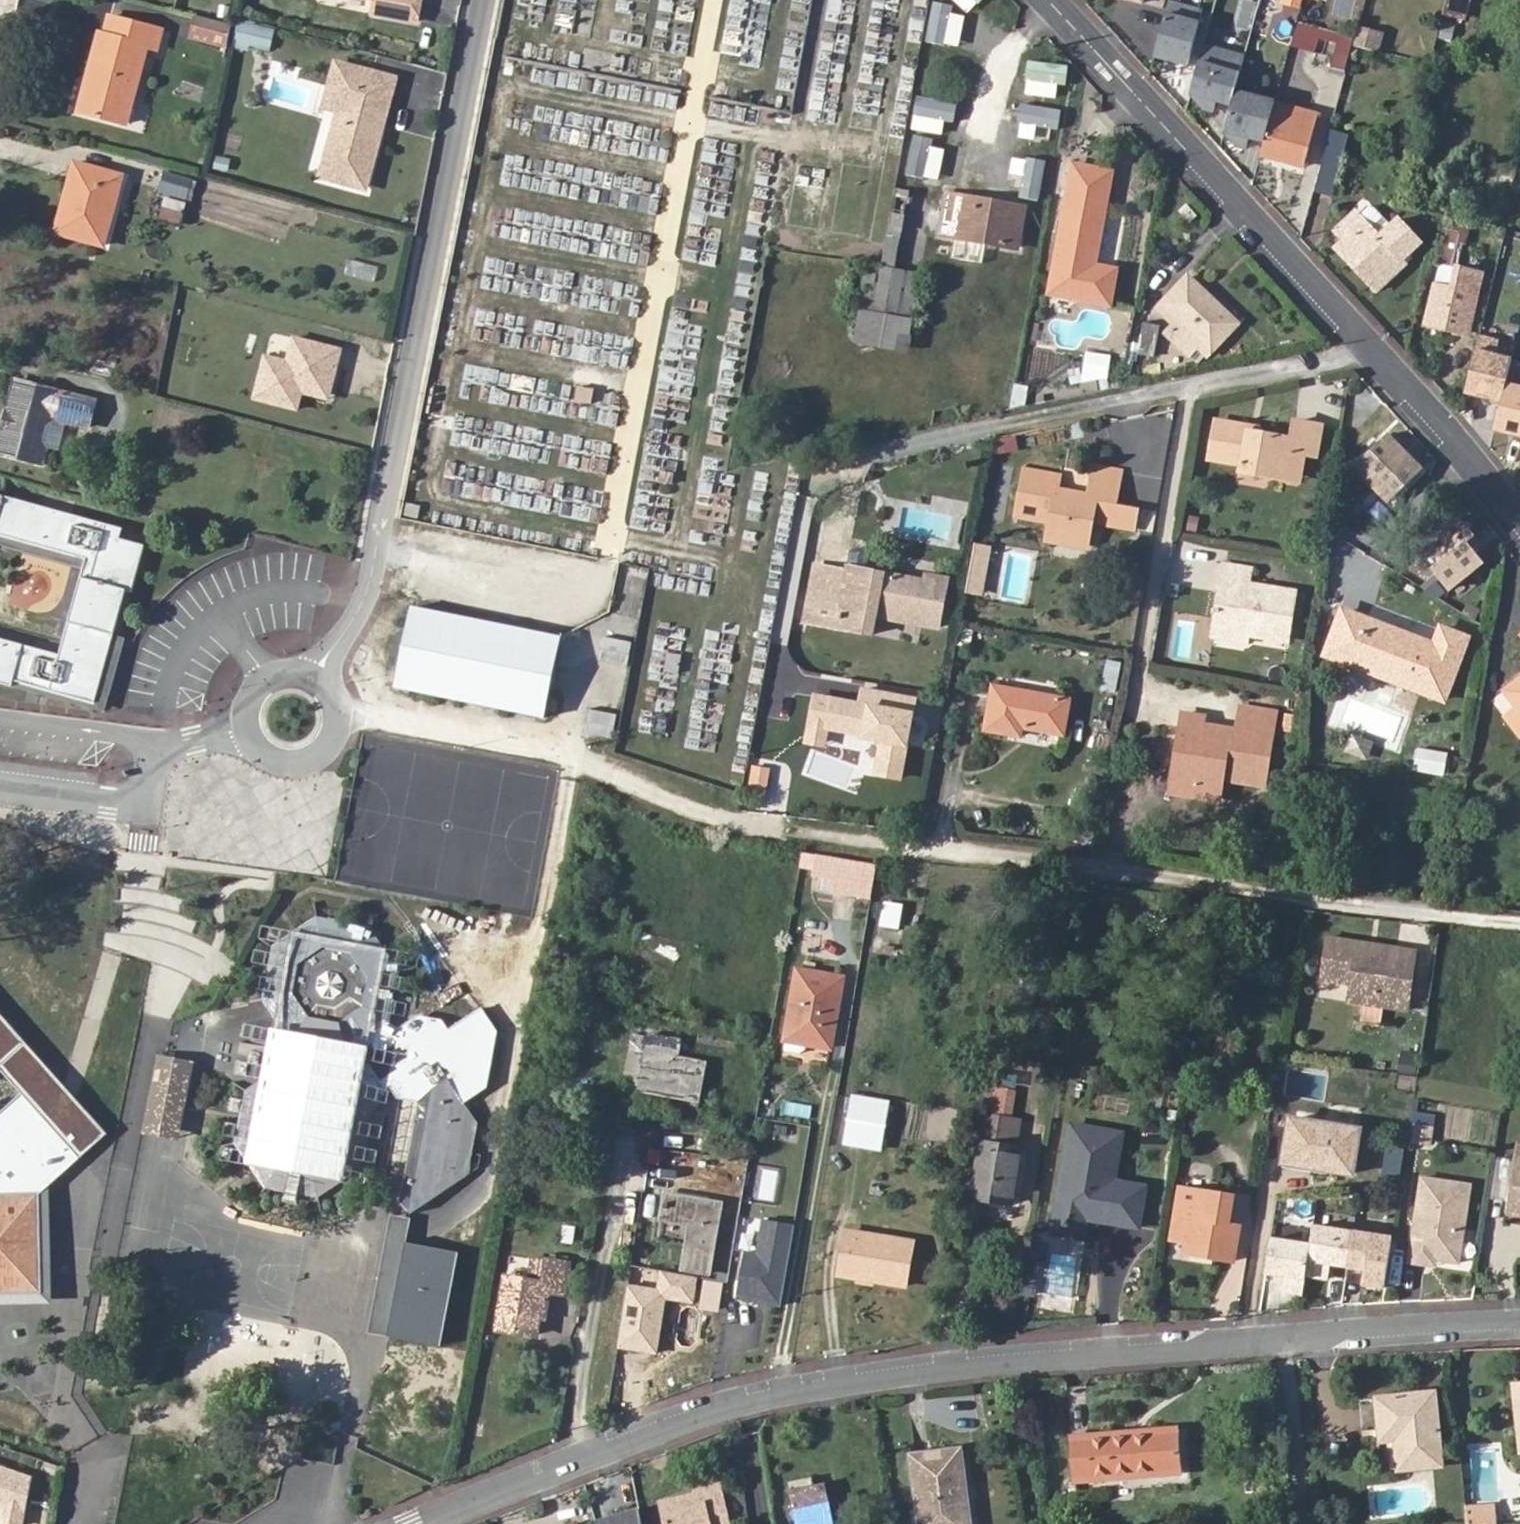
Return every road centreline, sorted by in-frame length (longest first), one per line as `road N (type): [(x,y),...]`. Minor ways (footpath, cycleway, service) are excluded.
road 1 (track): [(1519,917),(1122,862),(731,830),(578,759),(370,714),(337,715)]
road 2 (residential): [(1519,1330),(954,1358),(745,1399),(480,1495),(426,1523)]
road 3 (residential): [(317,683),(352,631),(485,0)]
road 4 (residential): [(1051,0),(1374,343),(1519,512)]
road 5 (residential): [(243,728),(261,756),(292,767),(316,756),(332,741),(337,715),(317,683)]
road 6 (residential): [(0,721),(162,742)]
road 7 (residential): [(145,804),(0,782)]

